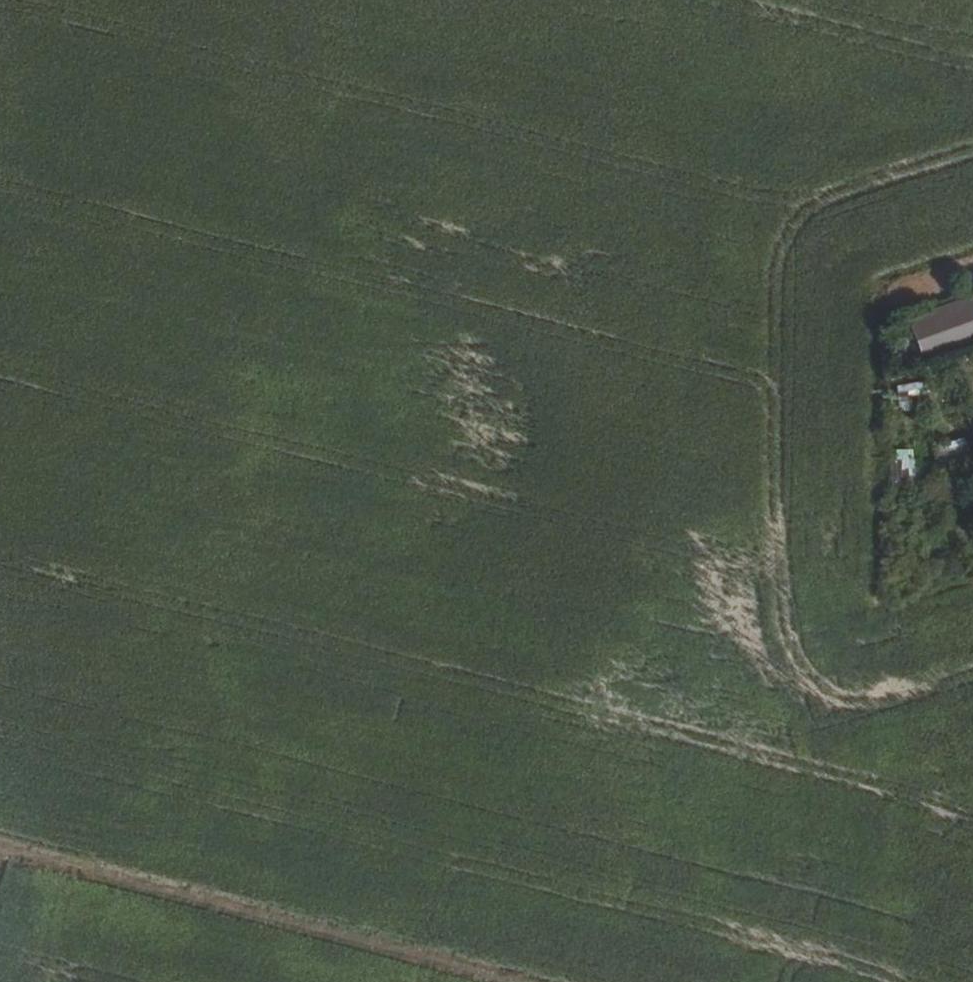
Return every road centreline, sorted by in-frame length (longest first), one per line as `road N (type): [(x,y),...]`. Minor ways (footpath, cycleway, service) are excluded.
road 1 (track): [(0,847),(517,981)]

